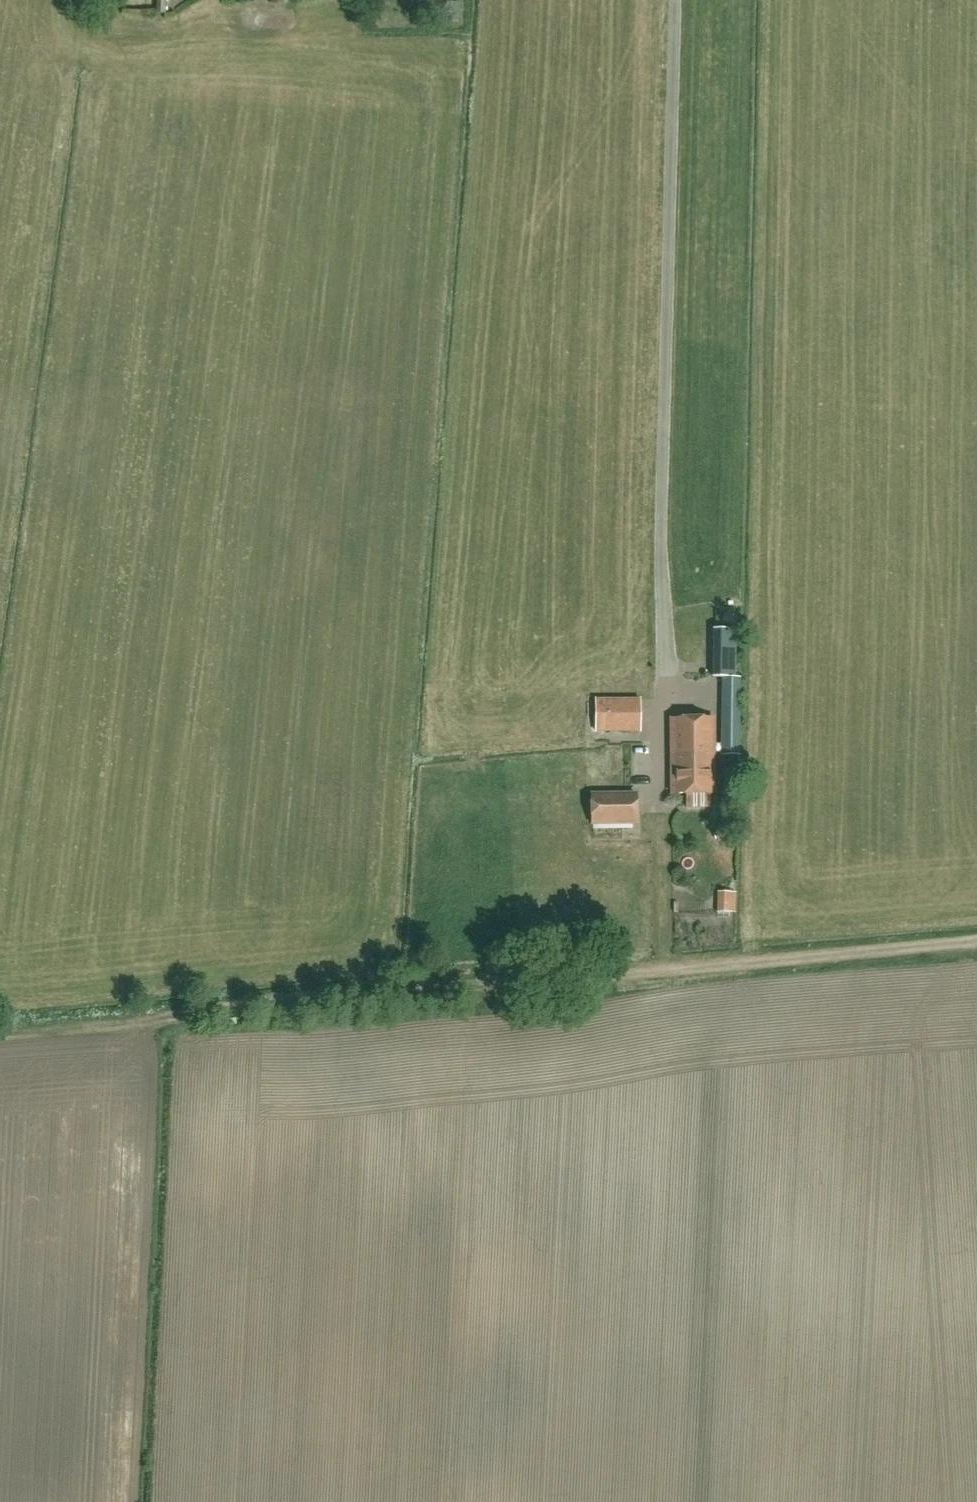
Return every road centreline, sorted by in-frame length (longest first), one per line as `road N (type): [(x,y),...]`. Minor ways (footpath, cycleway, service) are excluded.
road 1 (track): [(0,1032),(976,943)]

